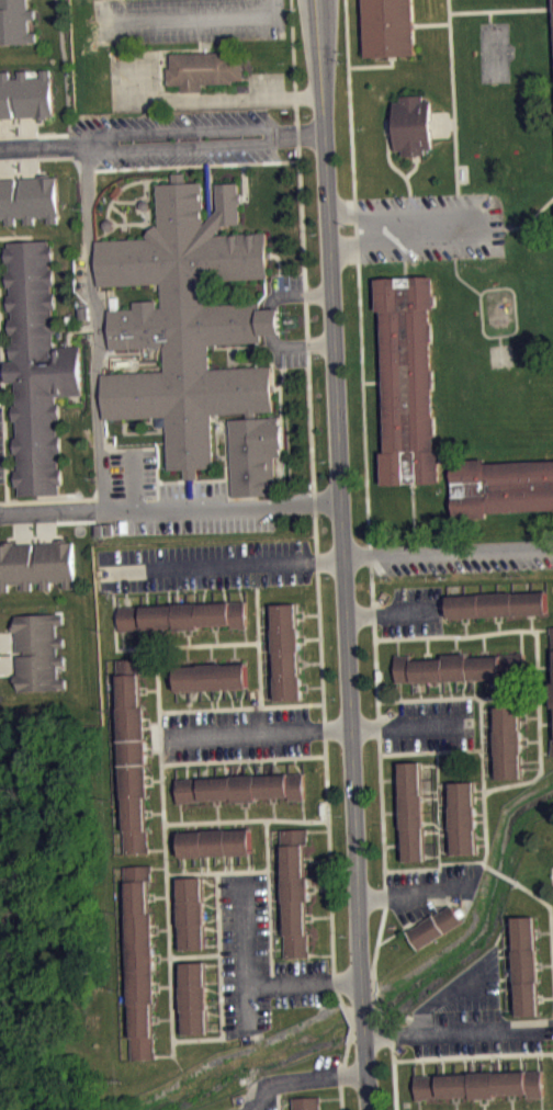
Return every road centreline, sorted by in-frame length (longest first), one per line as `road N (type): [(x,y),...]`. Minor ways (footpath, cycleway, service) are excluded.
road 1 (tertiary): [(364,1109),(318,0)]
road 2 (residential): [(282,135),(271,128),(129,132),(90,143)]
road 3 (residential): [(90,143),(128,150),(267,144),(282,135)]

